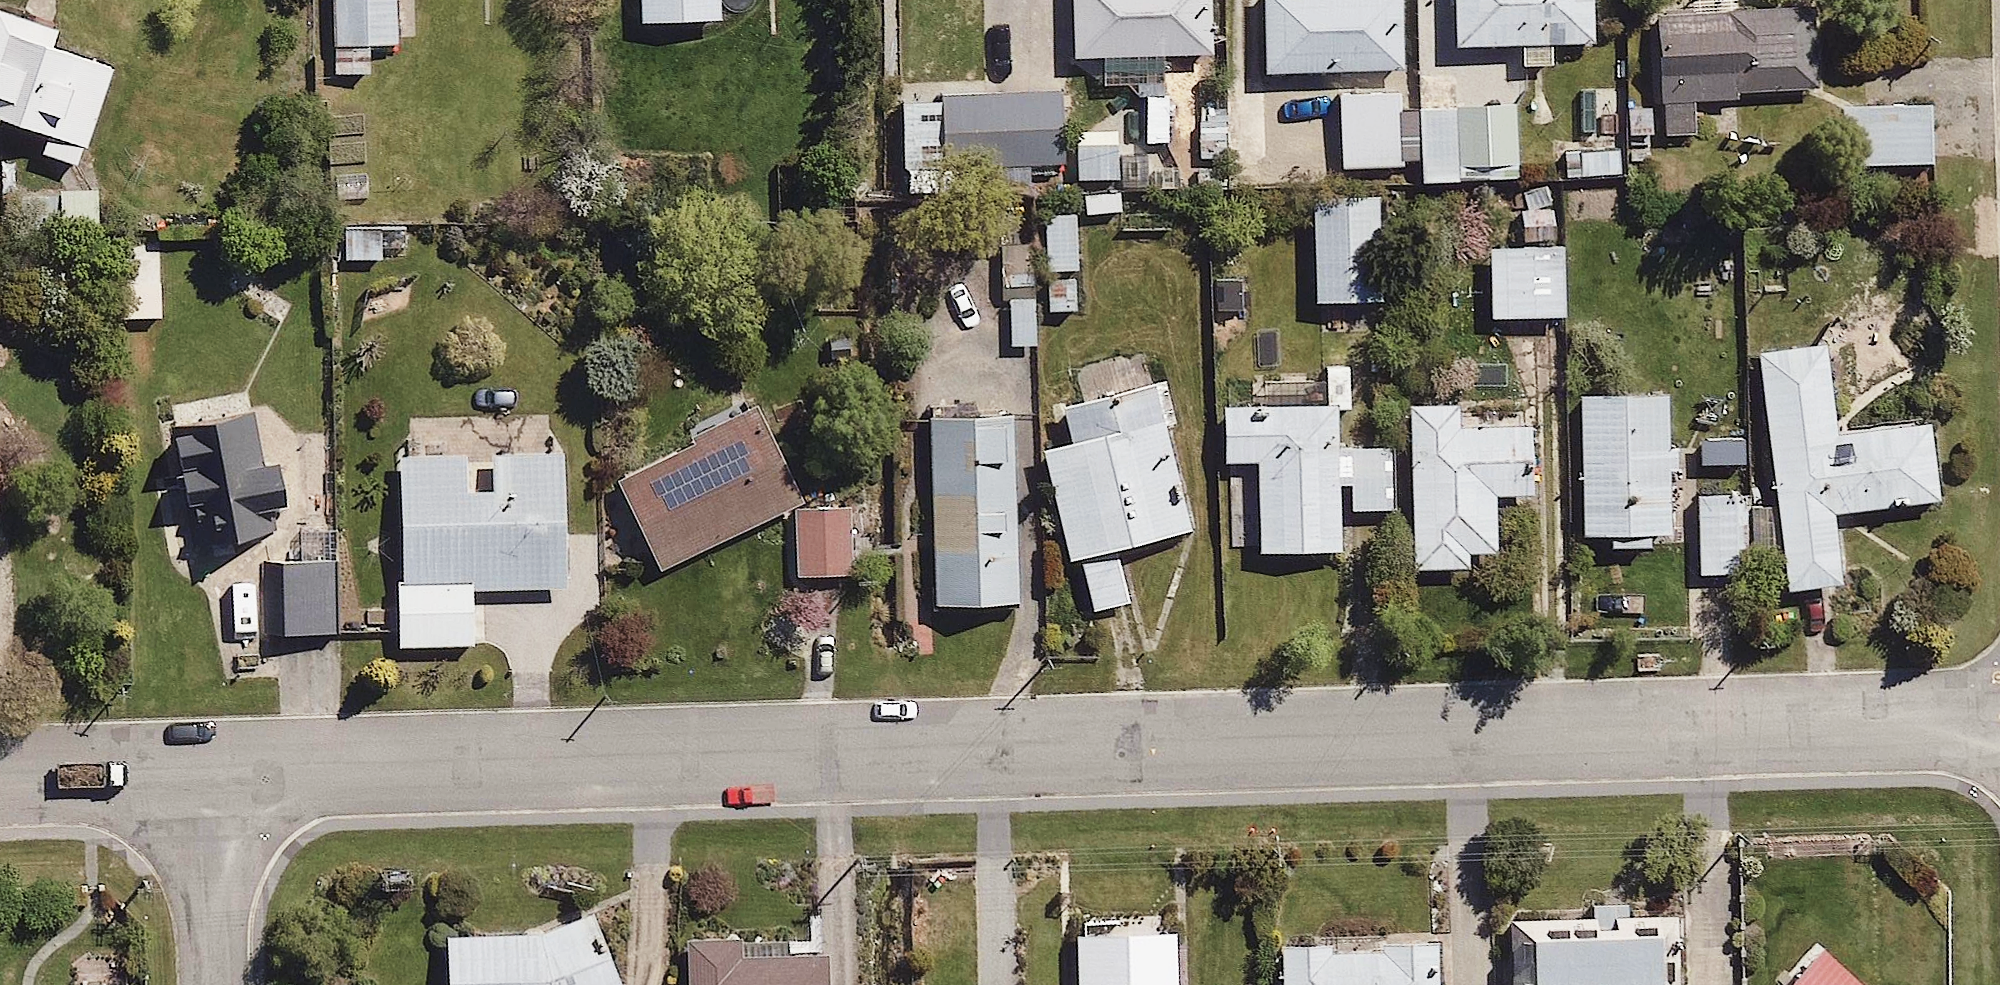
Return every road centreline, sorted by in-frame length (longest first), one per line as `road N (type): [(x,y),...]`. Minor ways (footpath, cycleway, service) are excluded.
road 1 (residential): [(1999,716),(204,767)]
road 2 (residential): [(214,984),(204,767)]
road 3 (residential): [(204,767),(0,772)]

